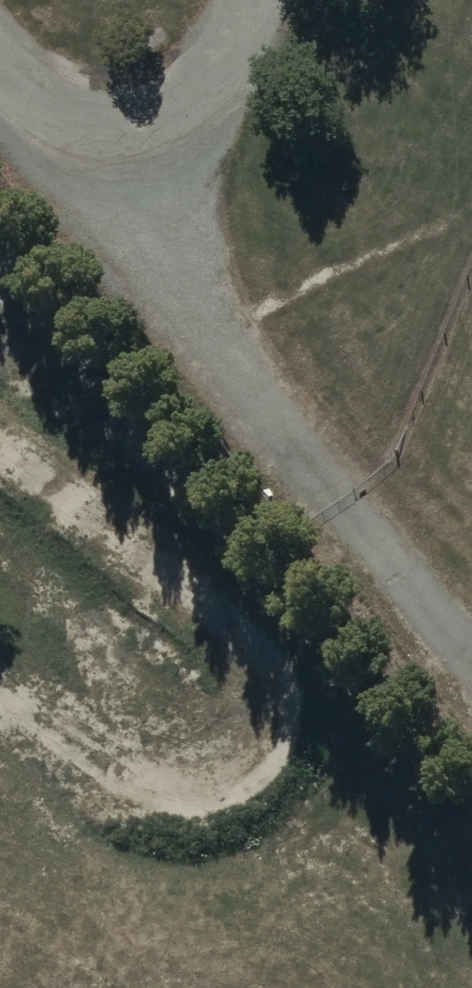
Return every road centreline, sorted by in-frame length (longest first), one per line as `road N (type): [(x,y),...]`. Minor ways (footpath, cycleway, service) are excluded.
road 1 (track): [(145,256),(471,669)]
road 2 (track): [(229,987),(0,713)]
road 3 (track): [(237,0),(145,256)]
road 4 (track): [(0,79),(145,256)]

